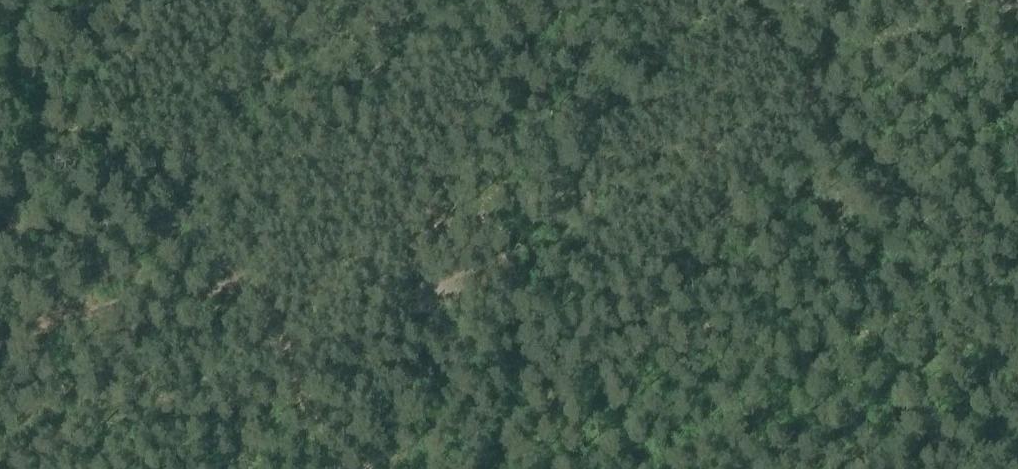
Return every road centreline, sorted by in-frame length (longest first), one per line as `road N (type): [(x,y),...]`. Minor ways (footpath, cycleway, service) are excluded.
road 1 (track): [(387,468),(329,426),(292,364),(294,345),(243,287),(170,286),(101,313),(0,322)]

